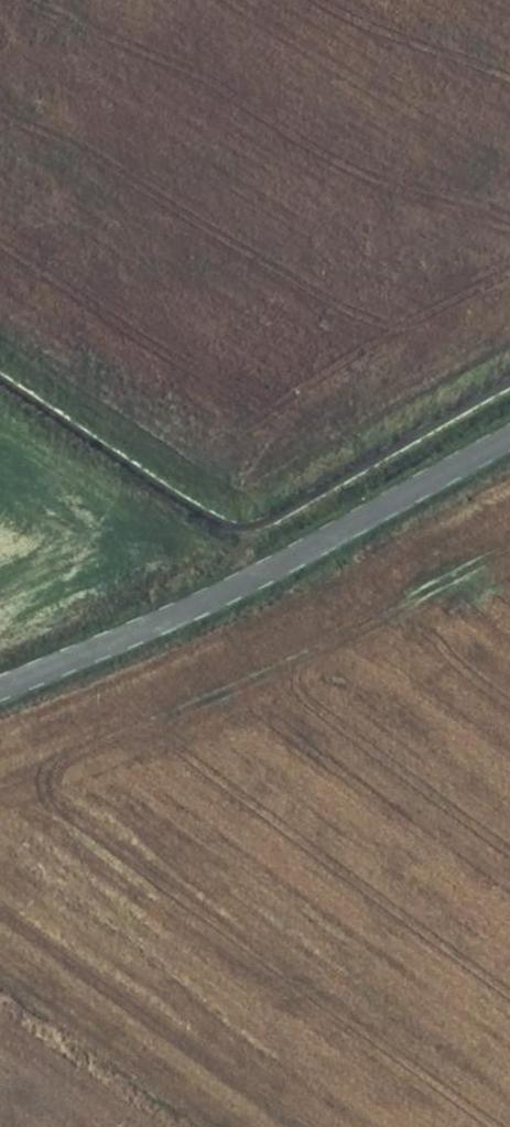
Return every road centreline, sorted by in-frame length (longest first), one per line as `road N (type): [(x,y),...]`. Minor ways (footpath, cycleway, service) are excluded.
road 1 (unclassified): [(509,437),(181,615),(0,686)]

